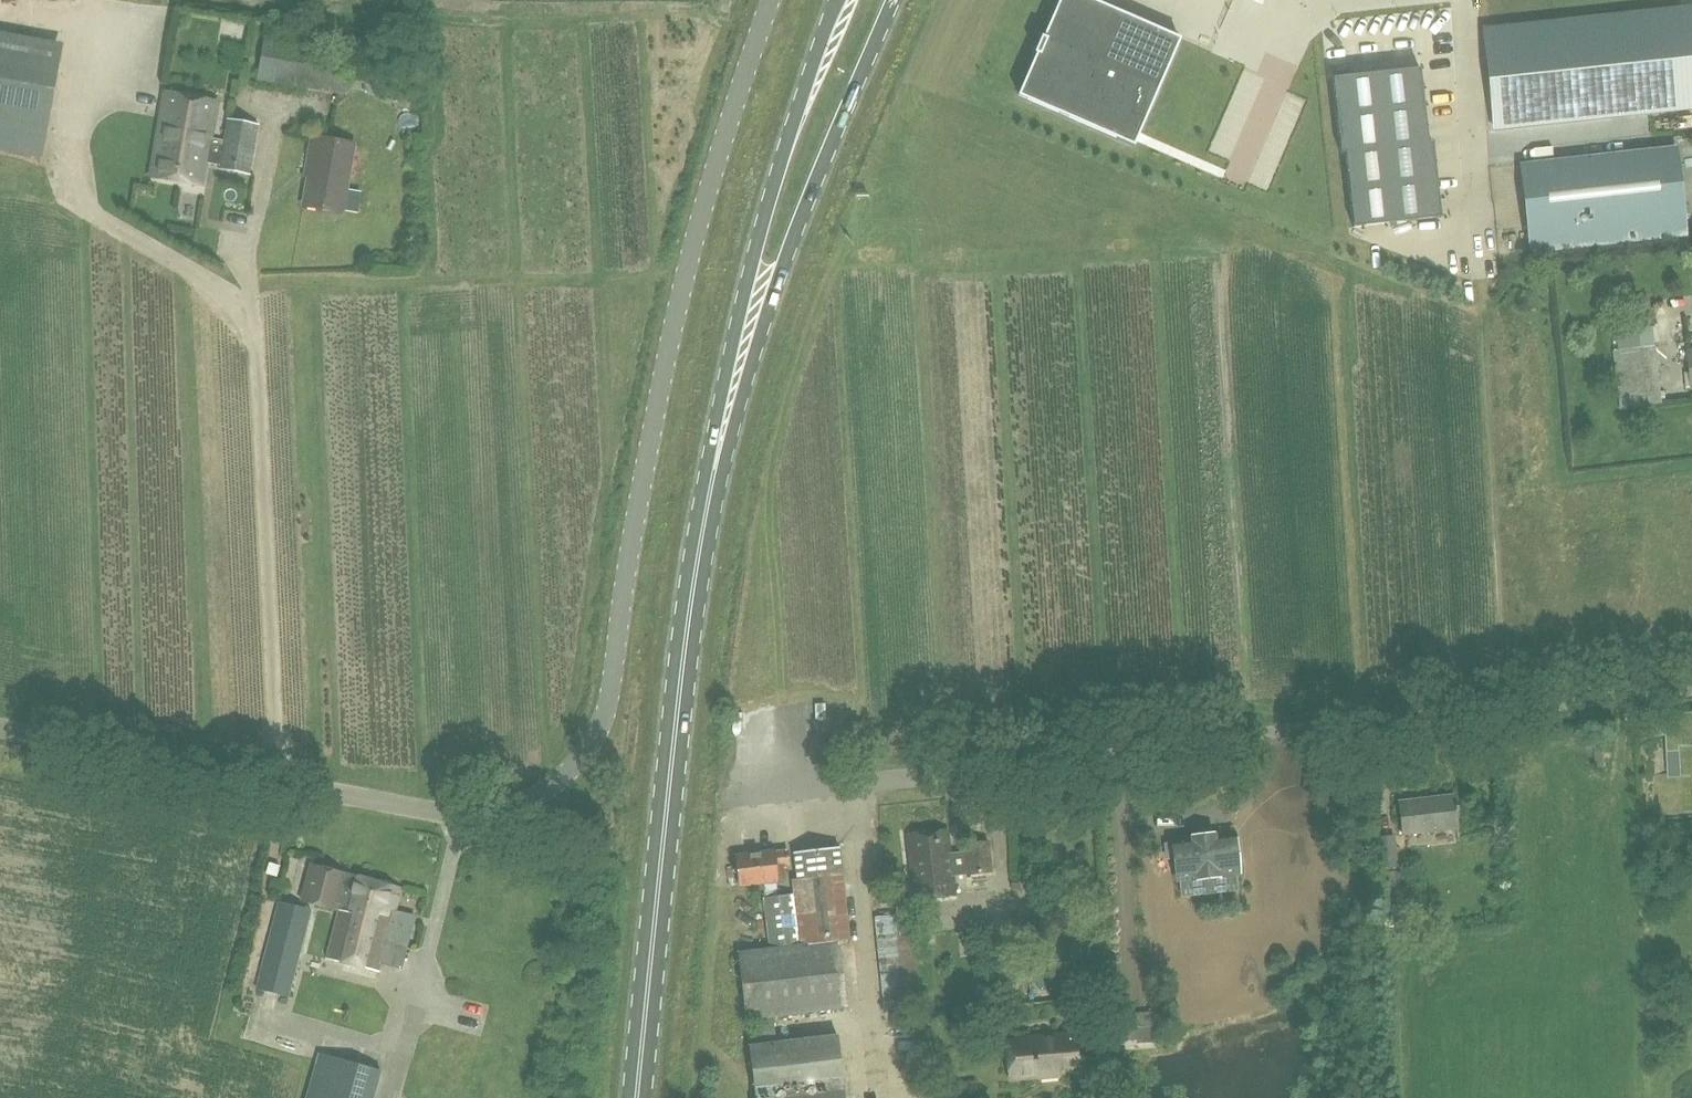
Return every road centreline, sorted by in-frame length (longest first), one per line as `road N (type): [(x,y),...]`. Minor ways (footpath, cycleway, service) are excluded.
road 1 (tertiary): [(769,0),(672,322),(604,718),(569,771),(510,809),(452,814),(0,728)]
road 2 (unclassified): [(720,799),(1691,689)]
road 3 (primary): [(731,390),(682,662),(637,1097)]
road 4 (primary): [(731,390),(893,0)]
road 5 (primary): [(837,0),(752,260),(731,390)]
road 6 (unclassified): [(1464,0),(1483,243)]

